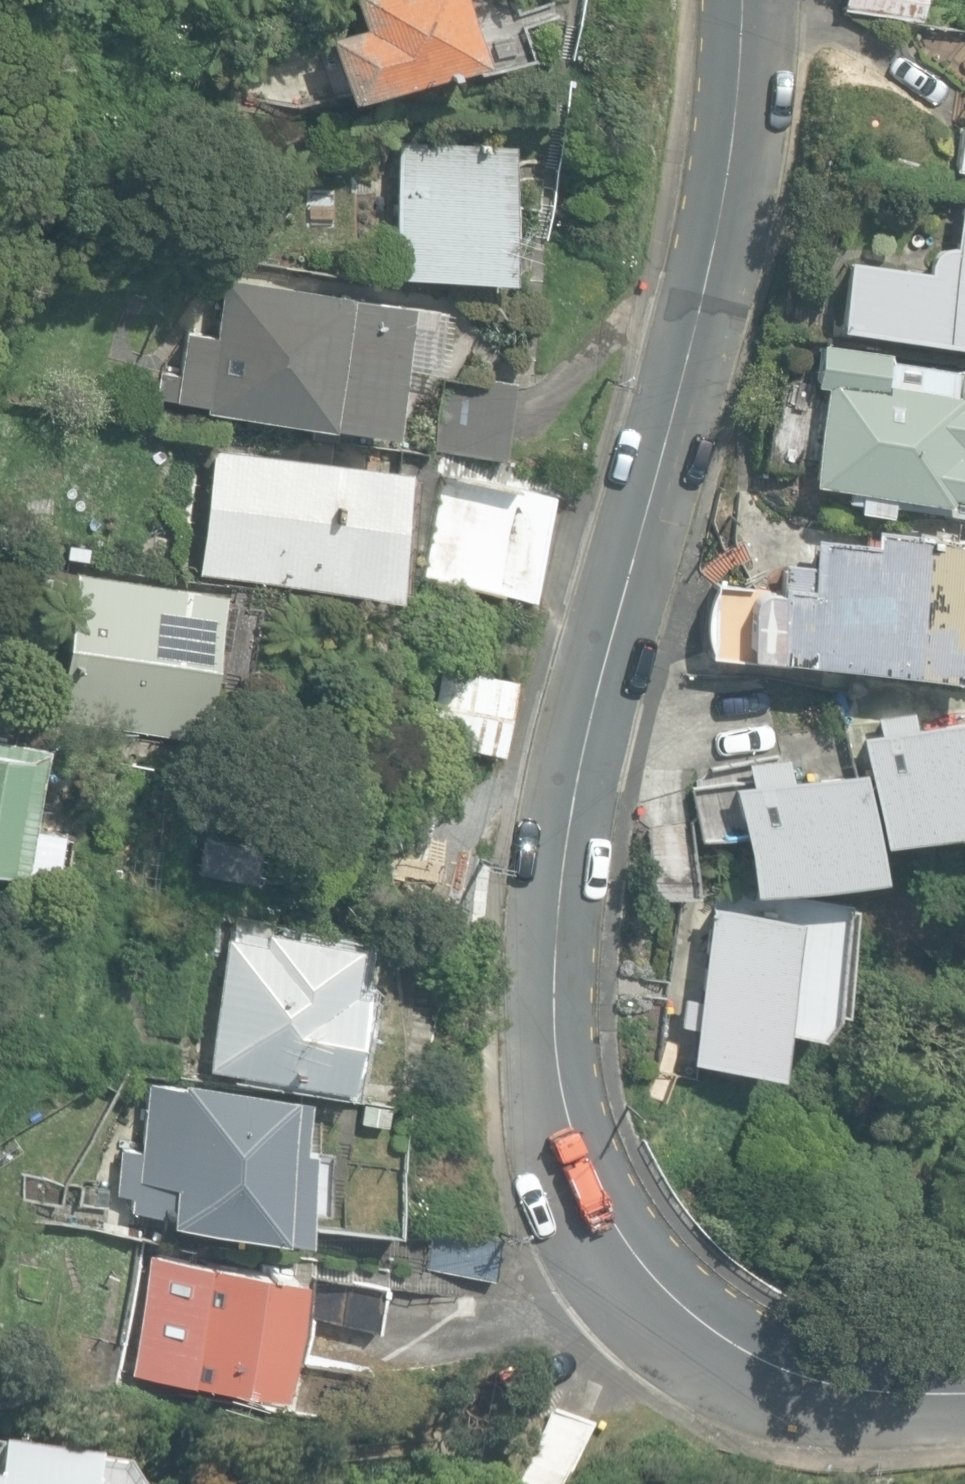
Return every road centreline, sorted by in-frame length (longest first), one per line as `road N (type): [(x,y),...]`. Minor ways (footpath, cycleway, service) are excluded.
road 1 (residential): [(750,0),(740,104),(699,313),(568,818),(552,966),(558,1061),(585,1178),(625,1249),(687,1313),(773,1364),(829,1386),(964,1393)]

